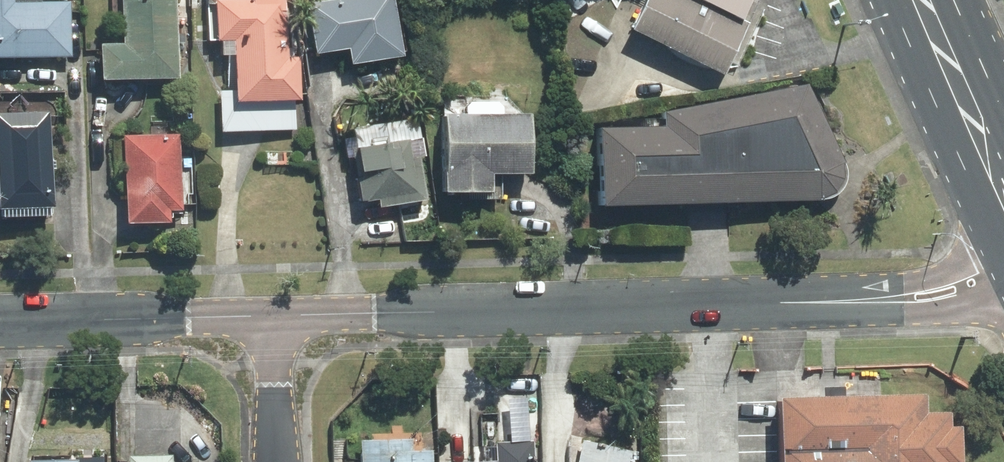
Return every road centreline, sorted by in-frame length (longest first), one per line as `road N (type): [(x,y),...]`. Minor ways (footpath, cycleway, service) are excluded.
road 1 (unclassified): [(269,315),(825,304)]
road 2 (unclassified): [(0,323),(269,315)]
road 3 (unclassified): [(825,304),(928,283),(1003,223)]
road 4 (primary): [(930,0),(1003,173)]
road 5 (unclassified): [(1003,311),(825,304)]
road 6 (residential): [(269,315),(275,461)]

